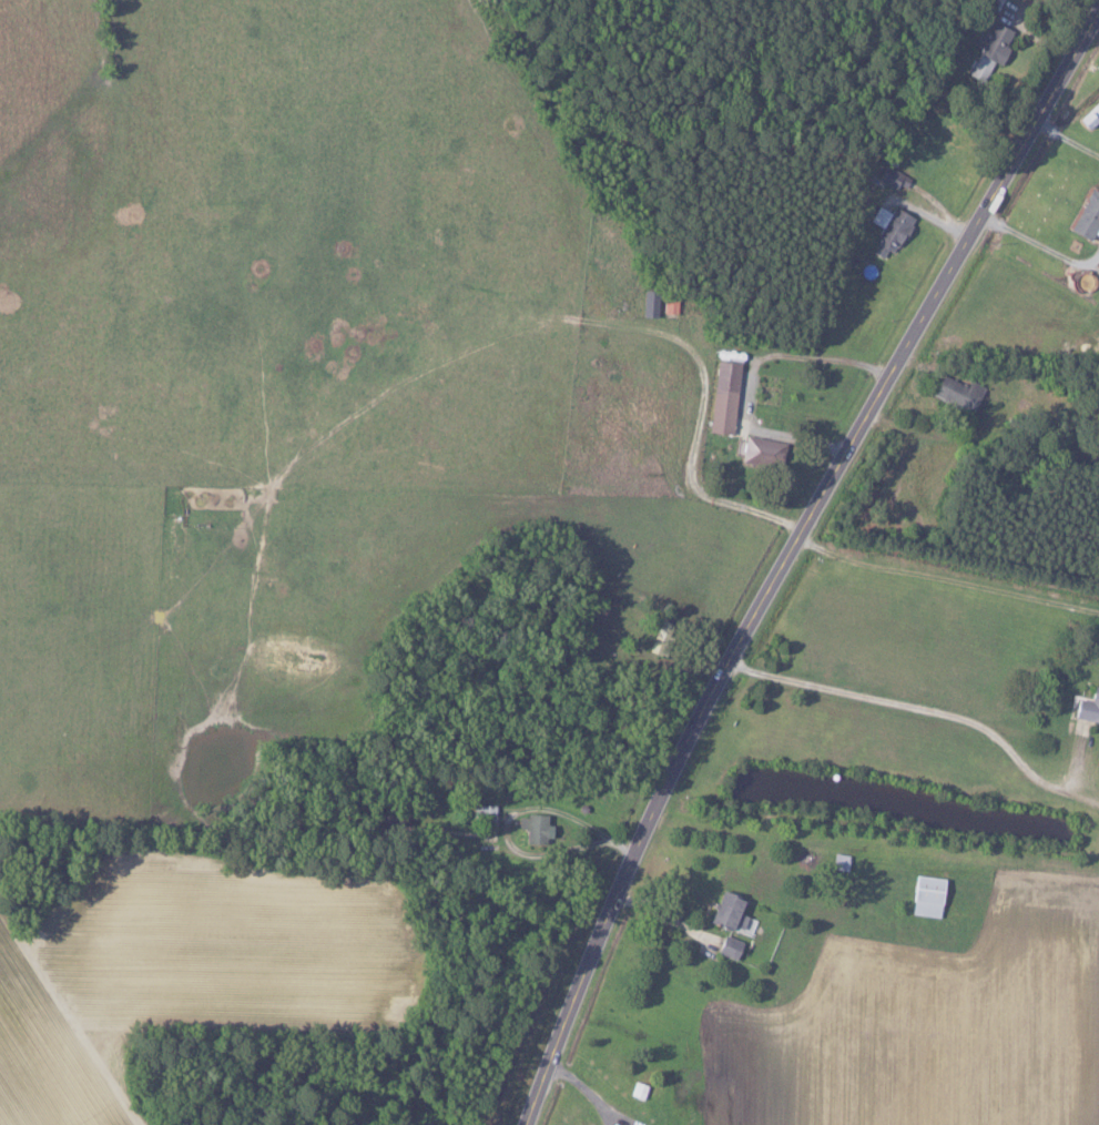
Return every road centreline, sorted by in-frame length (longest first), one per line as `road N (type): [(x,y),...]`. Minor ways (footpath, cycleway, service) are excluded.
road 1 (secondary): [(528,1124),(624,882),(732,661),(907,337),(1098,18)]

